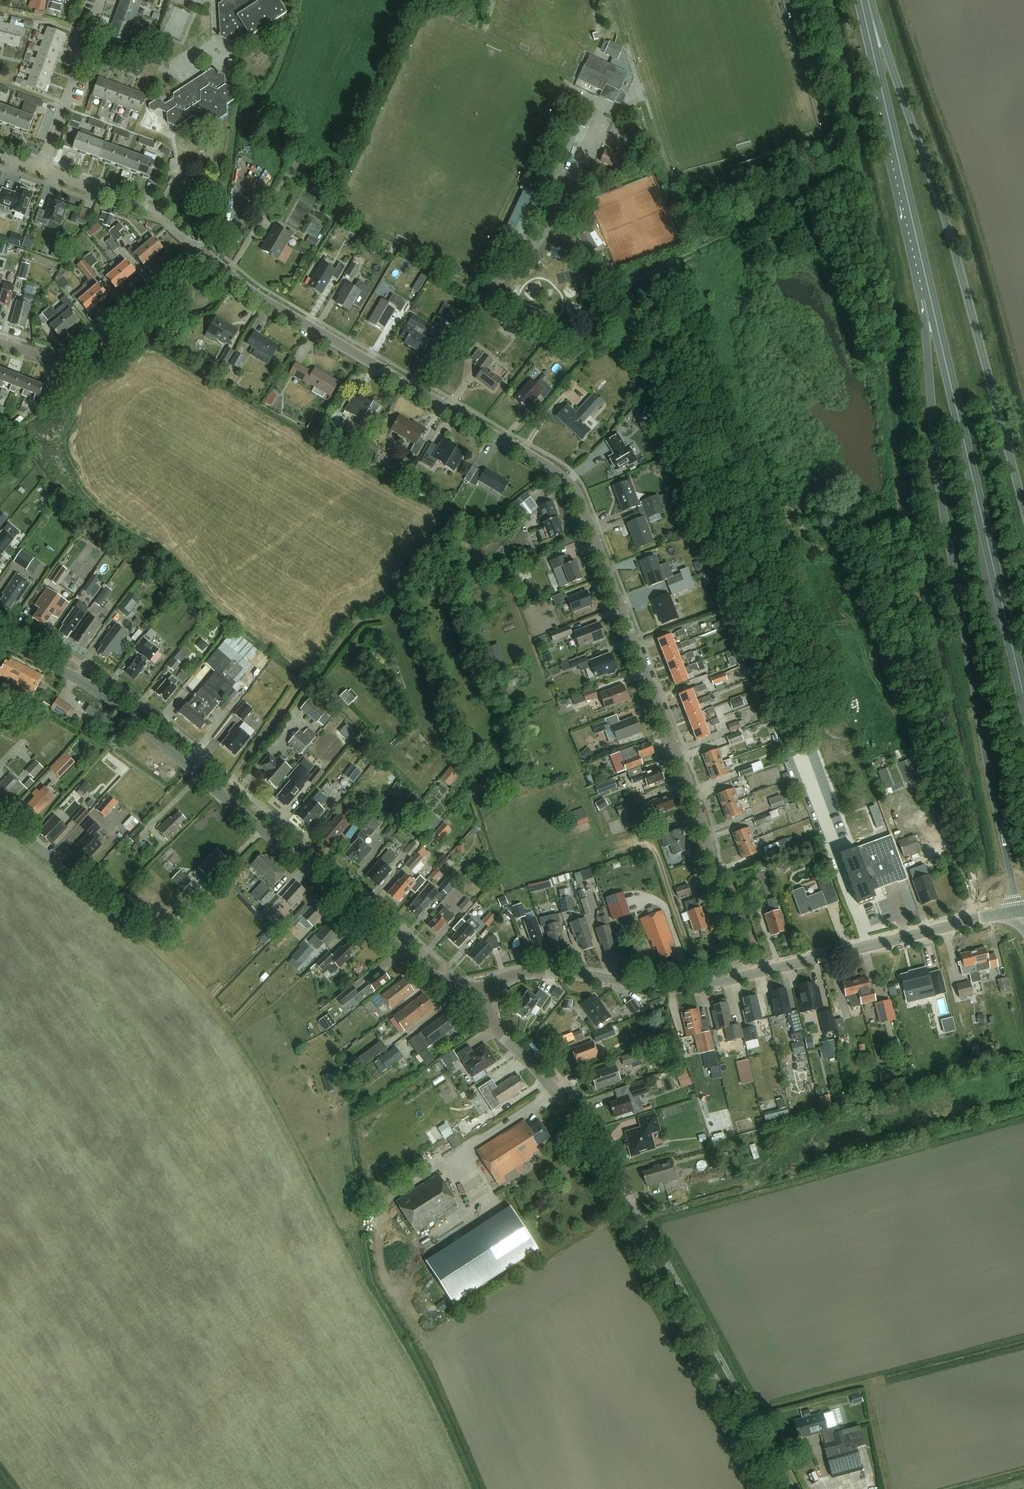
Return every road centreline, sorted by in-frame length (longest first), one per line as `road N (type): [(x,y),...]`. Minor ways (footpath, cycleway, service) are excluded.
road 1 (residential): [(743,982),(700,821),(587,521),(537,459),(418,391)]
road 2 (track): [(470,1488),(240,1048),(194,985),(121,916)]
road 3 (trunk): [(925,287),(942,499),(1022,914)]
road 4 (tertiary): [(486,987),(424,970),(121,710),(0,639)]
road 5 (unclassified): [(773,1488),(579,1130),(550,1084),(498,1032),(486,987)]
road 6 (trunk): [(1023,515),(933,178),(867,0)]
road 7 (trunk): [(1023,696),(925,287)]
road 8 (residential): [(418,391),(470,316),(542,239),(603,117)]
road 9 (trunk): [(925,287),(864,0)]
road 10 (tertiary): [(743,982),(1022,914)]
road 11 (residential): [(418,391),(284,314),(194,249)]
road 12 (tertiary): [(486,987),(558,975),(683,990),(743,982)]
road 13 (residential): [(194,249),(68,355),(0,344)]
road 14 (residential): [(42,170),(101,0)]
road 15 (residential): [(194,249),(159,216),(42,170)]
road 16 (unclassified): [(121,916),(0,815)]

